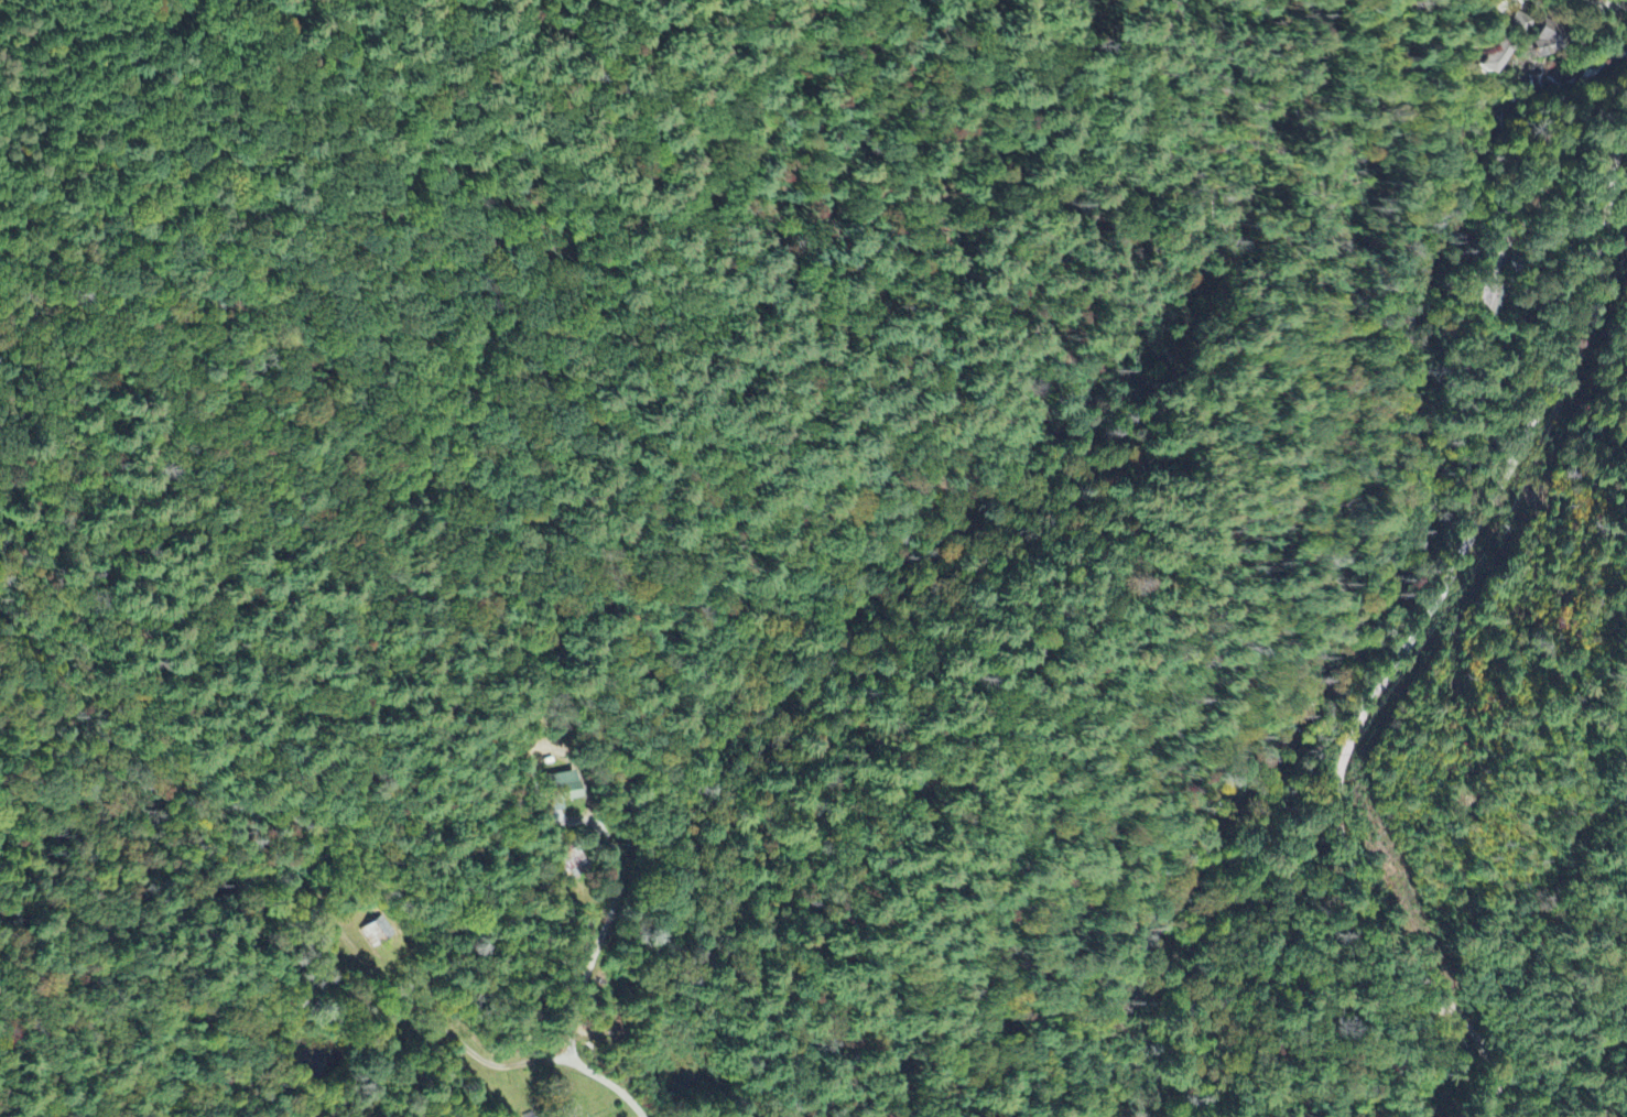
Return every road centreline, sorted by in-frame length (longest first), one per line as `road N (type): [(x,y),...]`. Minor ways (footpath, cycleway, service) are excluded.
road 1 (residential): [(1503,1116),(1499,1078),(1467,1023),(1377,926),(1345,849),(1337,788),(1382,687),(1440,603),(1593,326),(1626,135)]
road 2 (track): [(575,1063),(592,962),(623,882),(608,803)]

